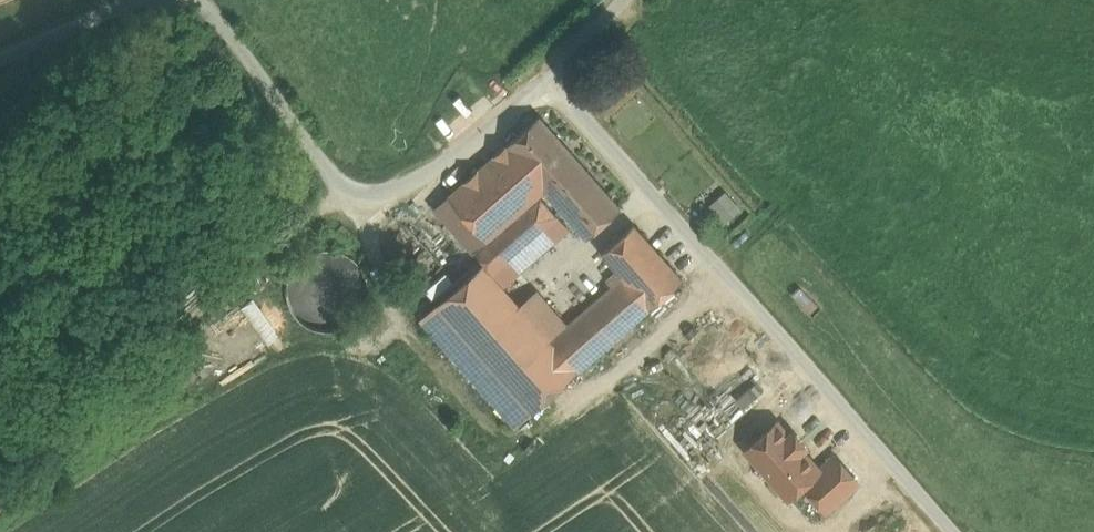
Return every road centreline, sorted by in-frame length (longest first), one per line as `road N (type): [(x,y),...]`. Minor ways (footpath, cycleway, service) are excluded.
road 1 (unclassified): [(953,531),(552,78)]
road 2 (unclassified): [(552,78),(471,146),(413,183),(370,197),(334,182),(212,13),(190,0)]
road 3 (unclassified): [(158,0),(121,6),(0,59)]

